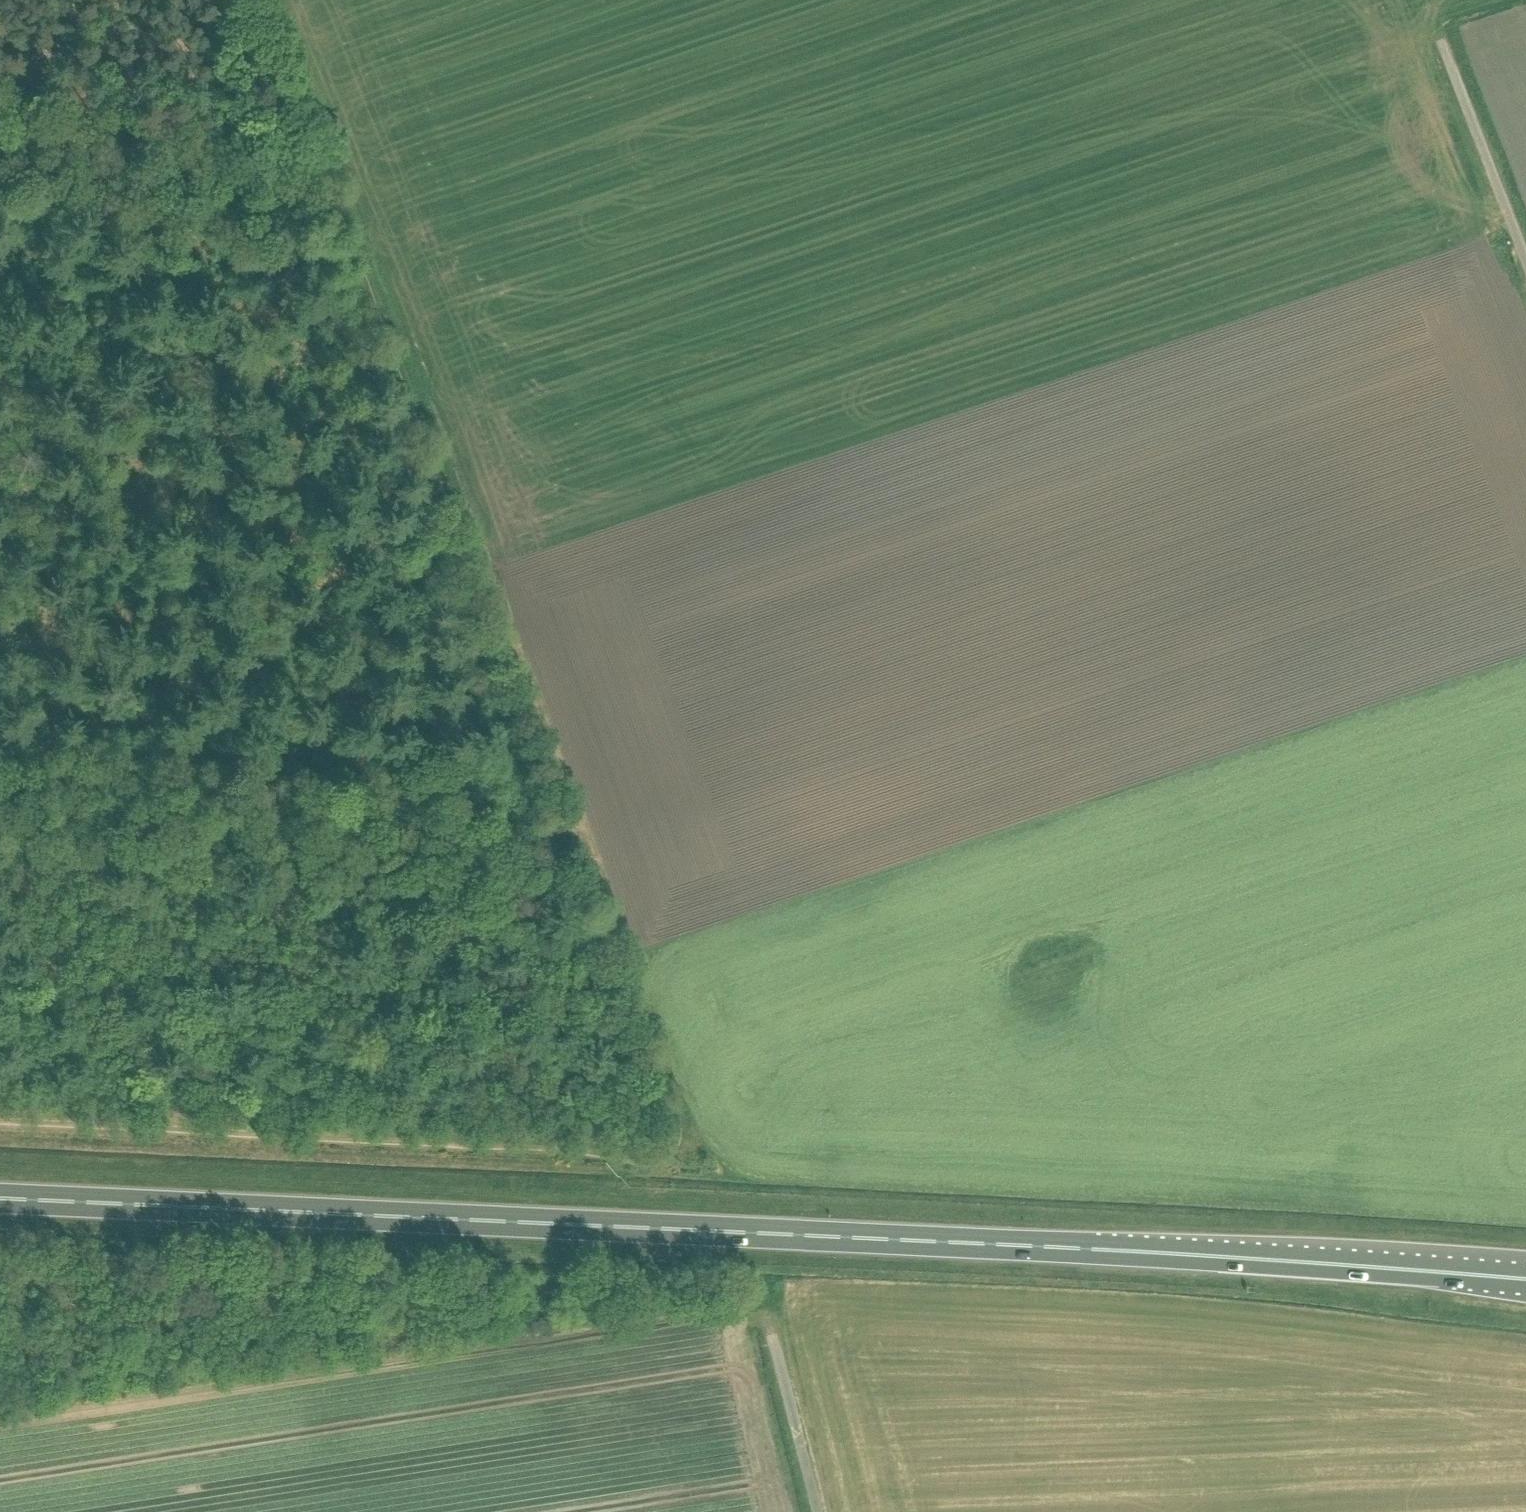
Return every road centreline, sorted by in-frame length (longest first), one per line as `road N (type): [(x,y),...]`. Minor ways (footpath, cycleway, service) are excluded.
road 1 (track): [(340,193),(679,1095),(687,1135),(659,1157),(0,1123)]
road 2 (trunk): [(1525,1278),(1007,1245),(0,1199)]
road 3 (unclassified): [(1525,259),(1443,42)]
road 4 (track): [(268,0),(340,193)]
road 5 (unclassified): [(817,1511),(771,1334)]

